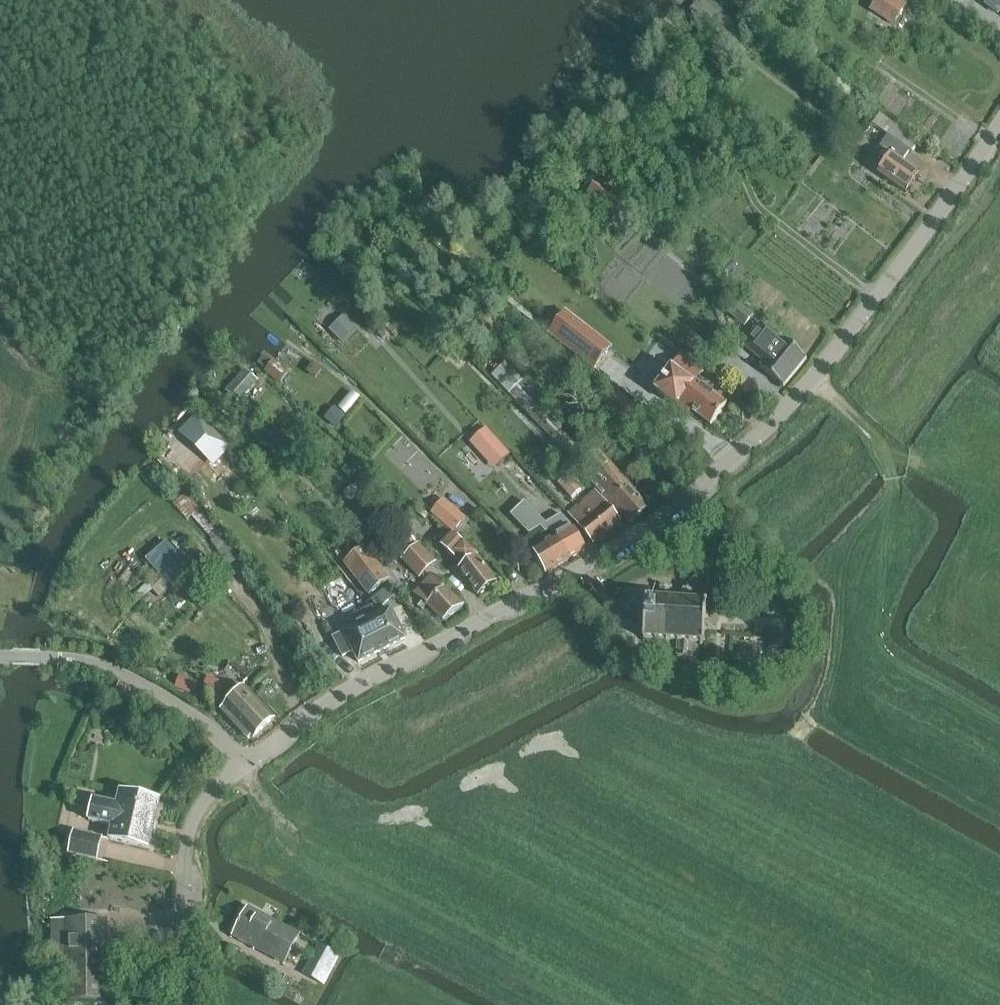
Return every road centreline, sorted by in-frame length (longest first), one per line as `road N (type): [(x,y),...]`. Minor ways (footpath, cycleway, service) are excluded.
road 1 (residential): [(246,764),(331,701),(583,567),(745,449),(872,300),(999,115)]
road 2 (residential): [(187,1004),(183,857),(199,811),(246,764)]
road 3 (residential): [(246,764),(166,695),(112,668),(59,659)]

